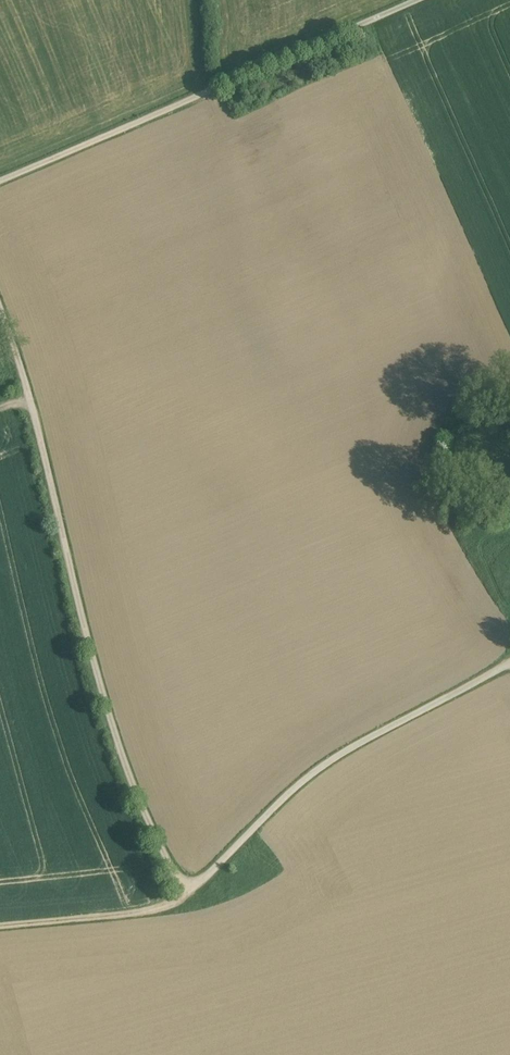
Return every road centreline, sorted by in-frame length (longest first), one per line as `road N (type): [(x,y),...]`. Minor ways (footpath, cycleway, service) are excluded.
road 1 (track): [(0,307),(30,391),(127,772),(184,895),(310,775),(509,659)]
road 2 (track): [(417,0),(0,181)]
road 3 (track): [(184,895),(169,908),(0,926)]

